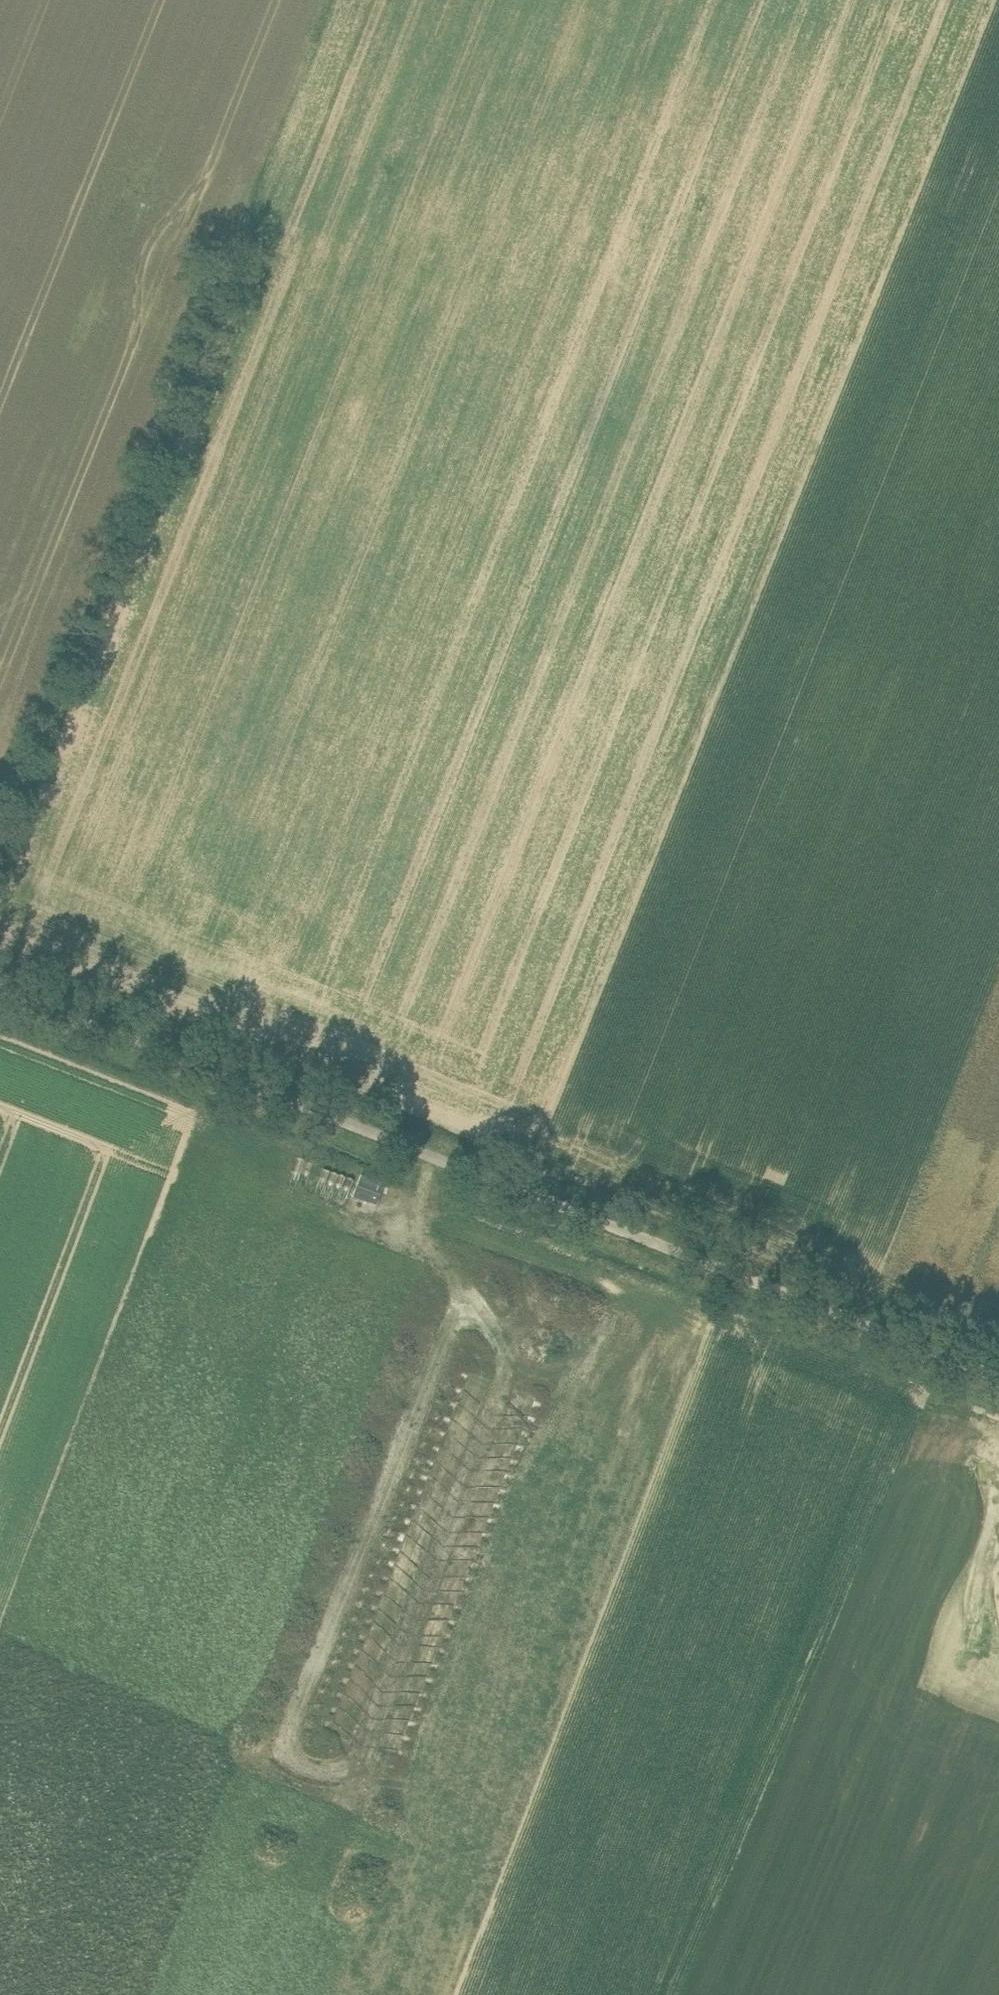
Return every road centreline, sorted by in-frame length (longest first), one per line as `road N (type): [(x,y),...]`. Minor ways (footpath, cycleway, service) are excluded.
road 1 (unclassified): [(998,1386),(0,993)]

